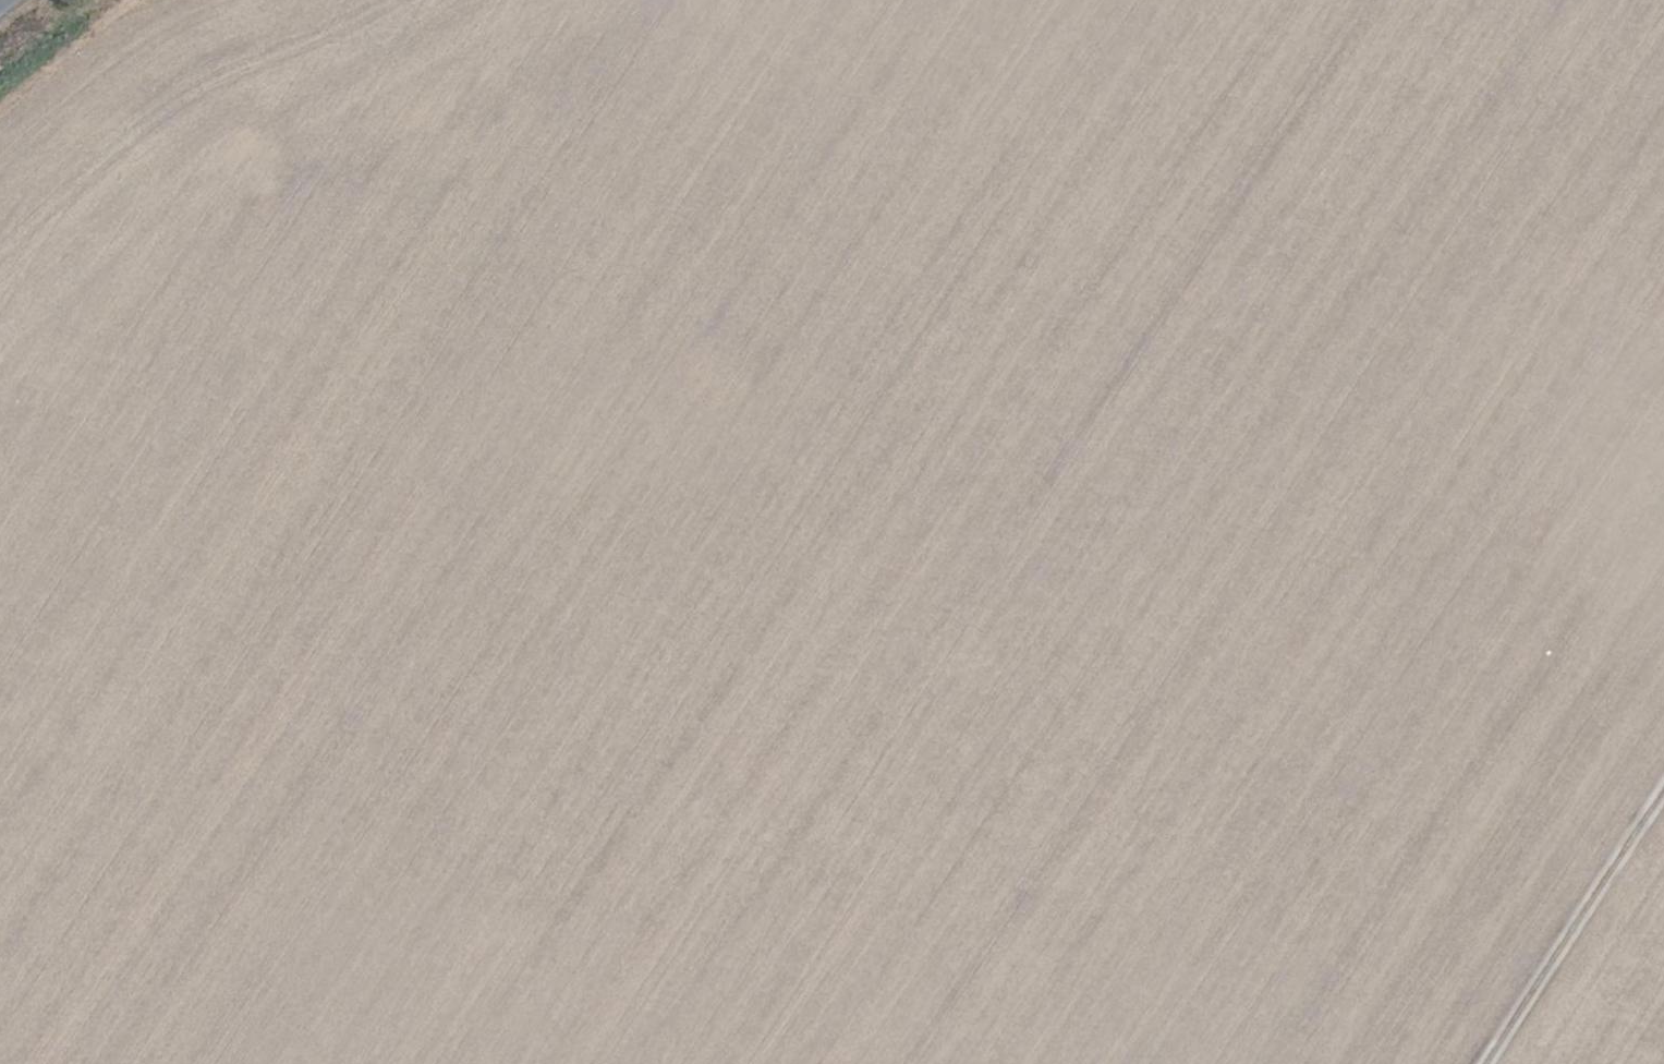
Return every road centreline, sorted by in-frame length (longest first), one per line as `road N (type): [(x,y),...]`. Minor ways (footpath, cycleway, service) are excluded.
road 1 (track): [(1515,1063),(1663,835)]

